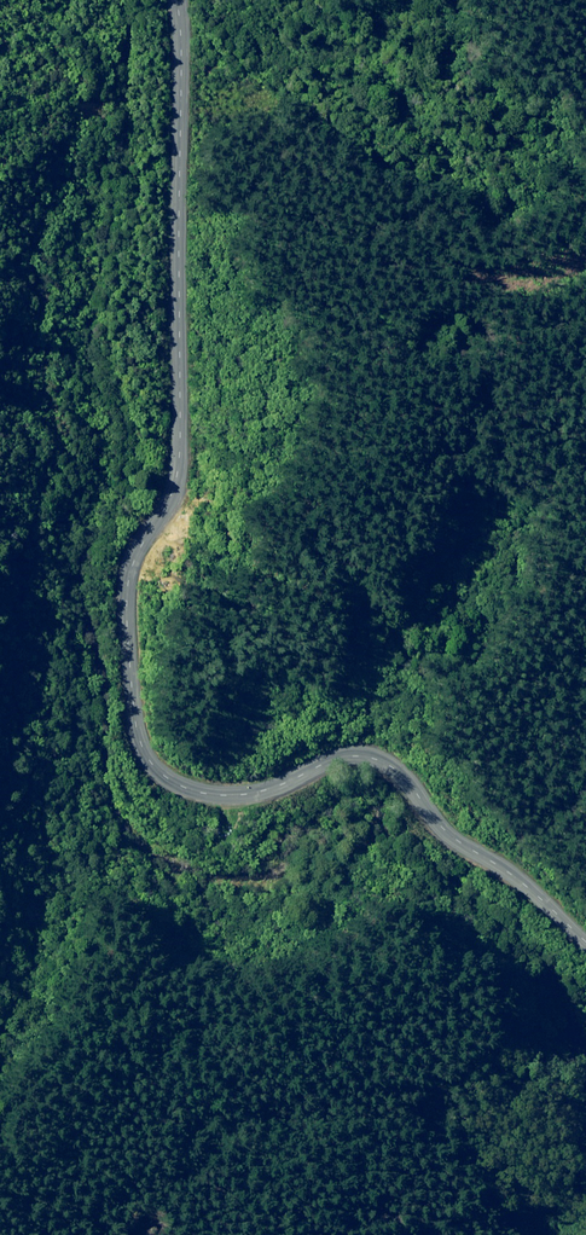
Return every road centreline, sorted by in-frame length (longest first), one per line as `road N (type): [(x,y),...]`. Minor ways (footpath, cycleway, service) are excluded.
road 1 (track): [(528,1234),(503,1212),(464,1133),(462,1073),(496,1035),(506,991),(483,951),(413,901),(375,904),(337,932),(246,964),(177,942),(133,898),(89,884),(58,888),(37,738),(16,705),(33,610),(37,496),(57,457),(38,247),(78,98),(71,64),(17,0)]
road 2 (unclassified): [(585,921),(469,835),(400,762),(332,749),(272,789),(242,797),(175,780),(138,754),(119,643),(131,548),(170,483),(170,0)]

